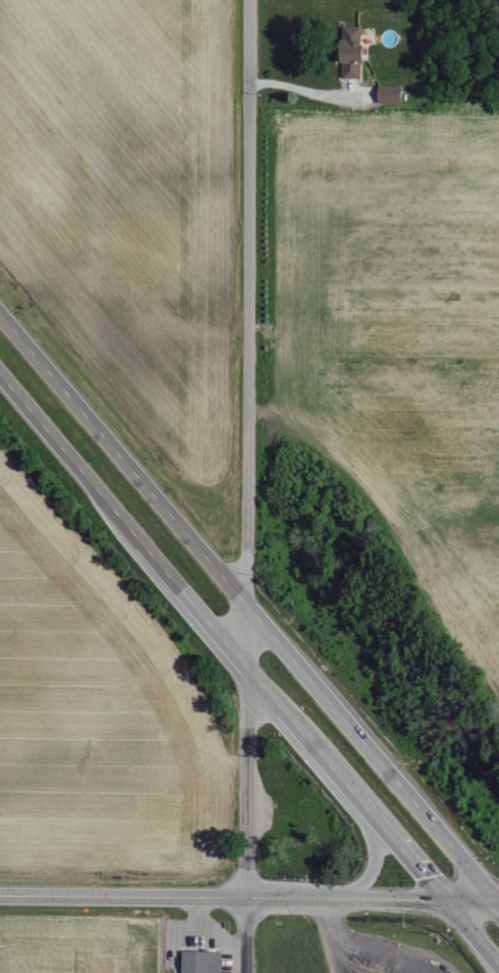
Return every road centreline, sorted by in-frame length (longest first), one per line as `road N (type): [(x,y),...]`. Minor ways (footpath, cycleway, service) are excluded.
road 1 (primary): [(498,904),(0,309)]
road 2 (primary): [(0,379),(498,965)]
road 3 (residential): [(248,600),(250,0)]
road 4 (secondary): [(498,899),(0,896)]
road 5 (tertiary): [(244,972),(248,600)]

